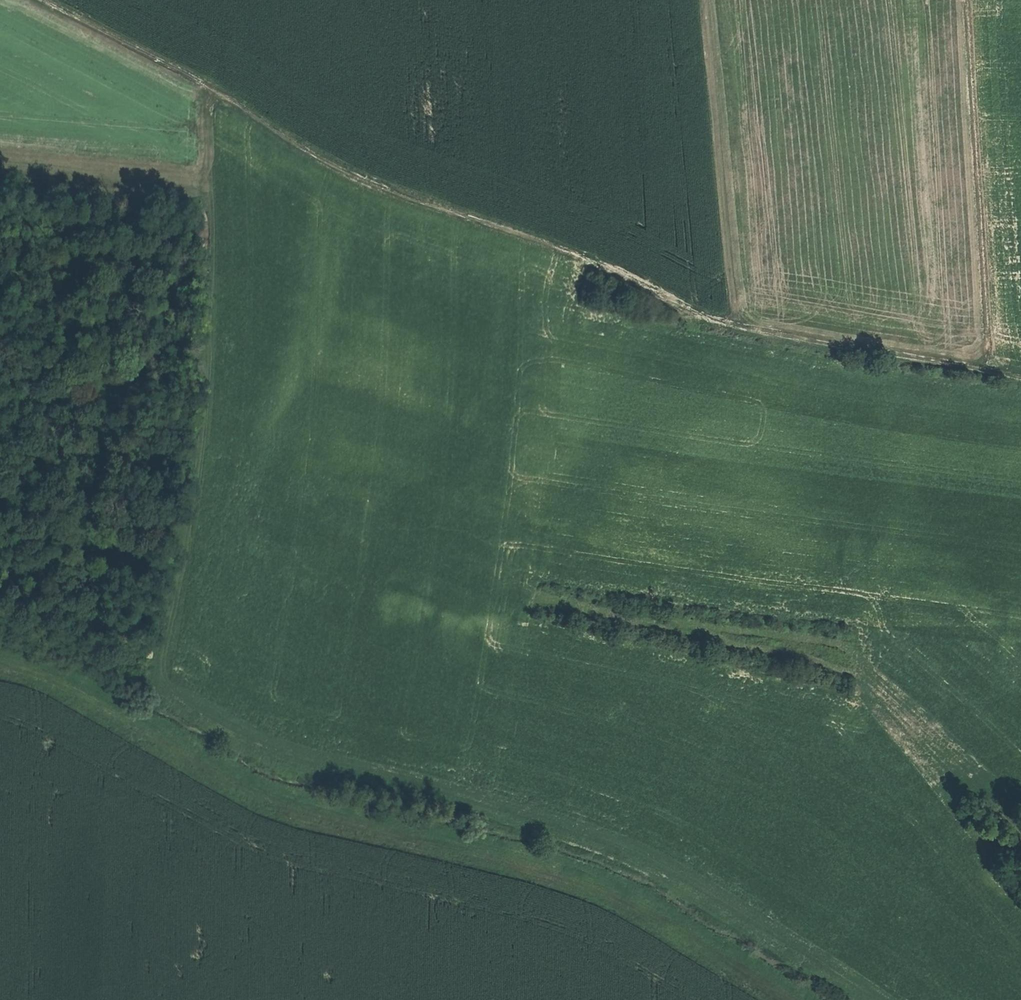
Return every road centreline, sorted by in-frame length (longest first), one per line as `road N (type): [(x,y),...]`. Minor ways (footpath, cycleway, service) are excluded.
road 1 (track): [(200,77),(206,407),(164,696),(296,765),(620,854),(858,999)]
road 2 (track): [(0,662),(80,693),(266,798),(572,878),(676,928),(787,999)]
road 3 (track): [(57,0),(232,92),(360,179),(556,237),(674,300),(740,325)]
road 4 (track): [(709,0),(740,325),(1020,374)]
road 5 (track): [(0,561),(177,581)]

